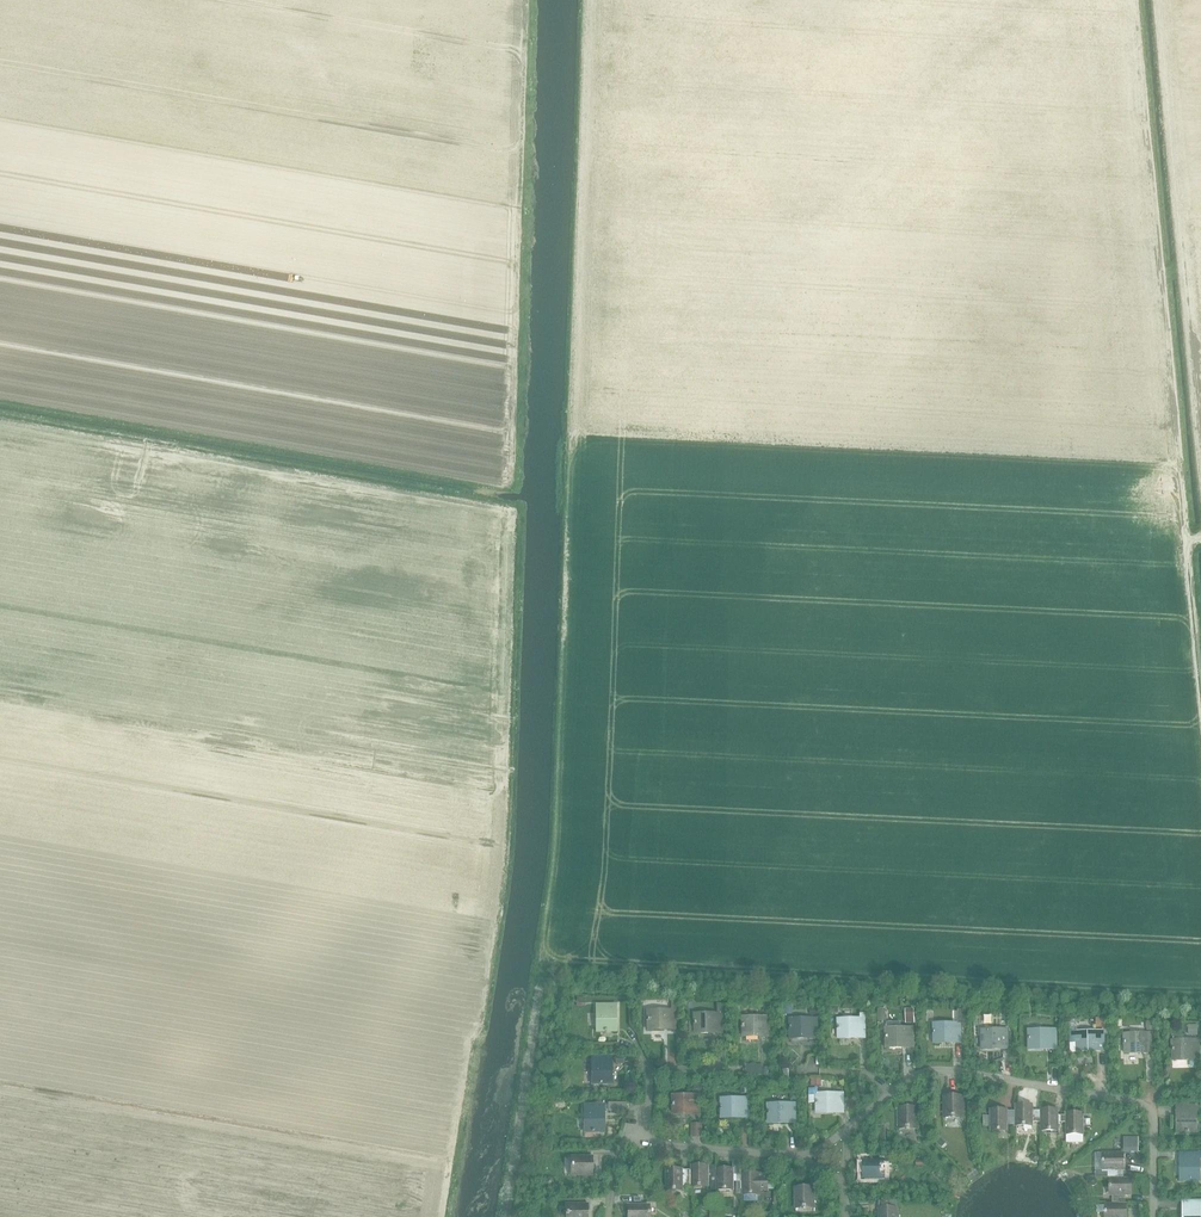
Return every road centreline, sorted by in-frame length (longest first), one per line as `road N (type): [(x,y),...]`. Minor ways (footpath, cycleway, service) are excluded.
road 1 (track): [(1134,0),(1200,677)]
road 2 (residential): [(1157,1216),(1154,1111),(967,1075),(888,1096)]
road 3 (residential): [(808,1155),(641,1143)]
road 4 (residential): [(641,1143),(657,1070),(738,1070)]

